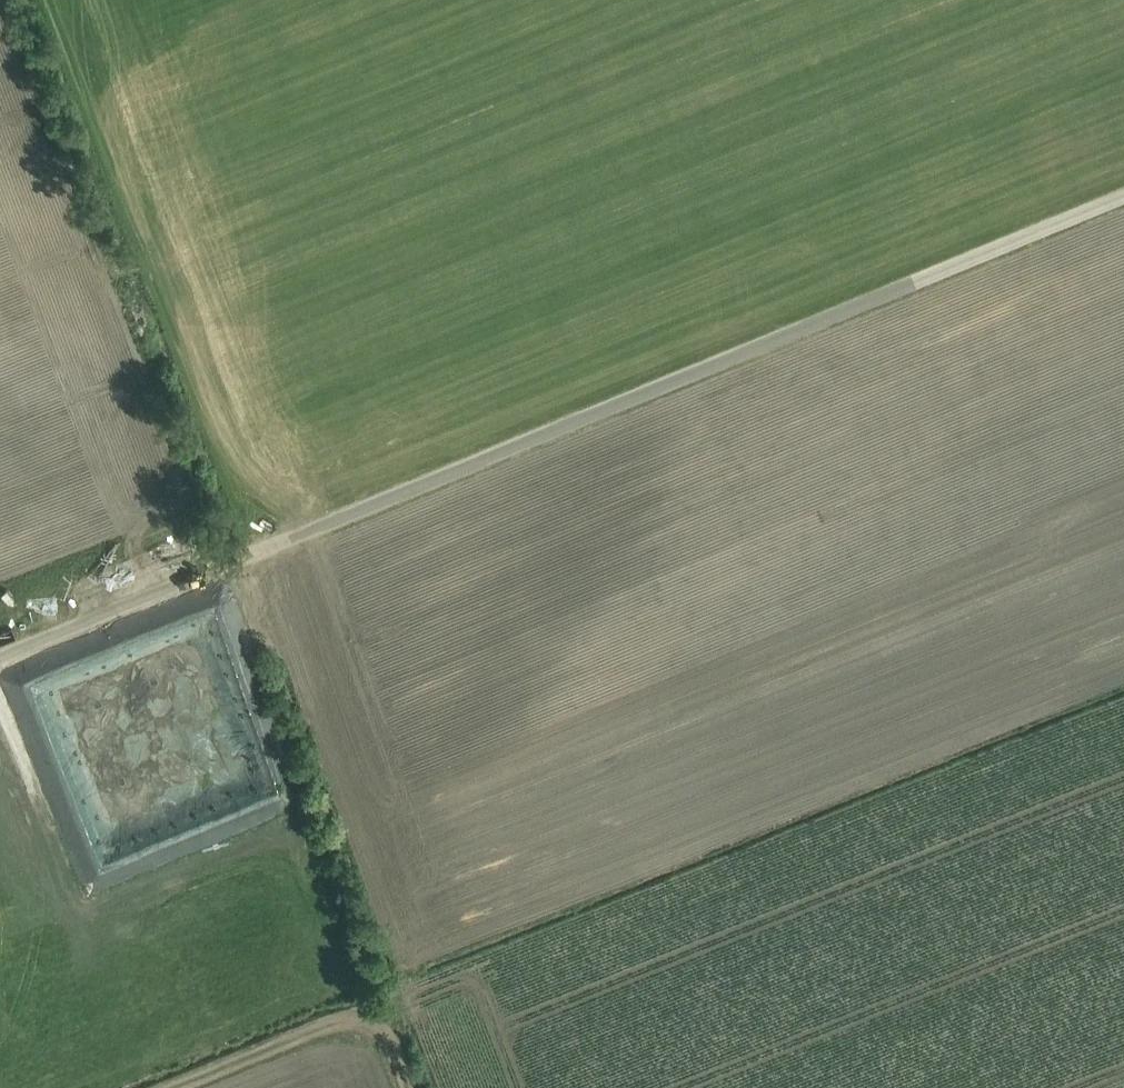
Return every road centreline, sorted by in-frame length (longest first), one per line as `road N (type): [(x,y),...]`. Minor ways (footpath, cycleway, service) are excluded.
road 1 (track): [(275,547),(1123,199)]
road 2 (track): [(404,1087),(376,1009),(181,1087)]

